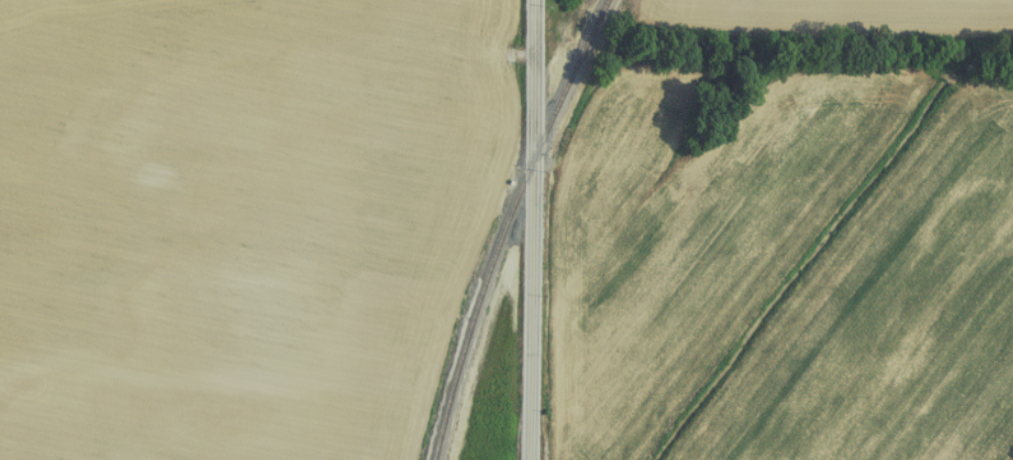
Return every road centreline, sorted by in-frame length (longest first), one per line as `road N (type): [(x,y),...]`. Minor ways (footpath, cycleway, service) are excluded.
road 1 (secondary): [(532,459),(532,0)]

